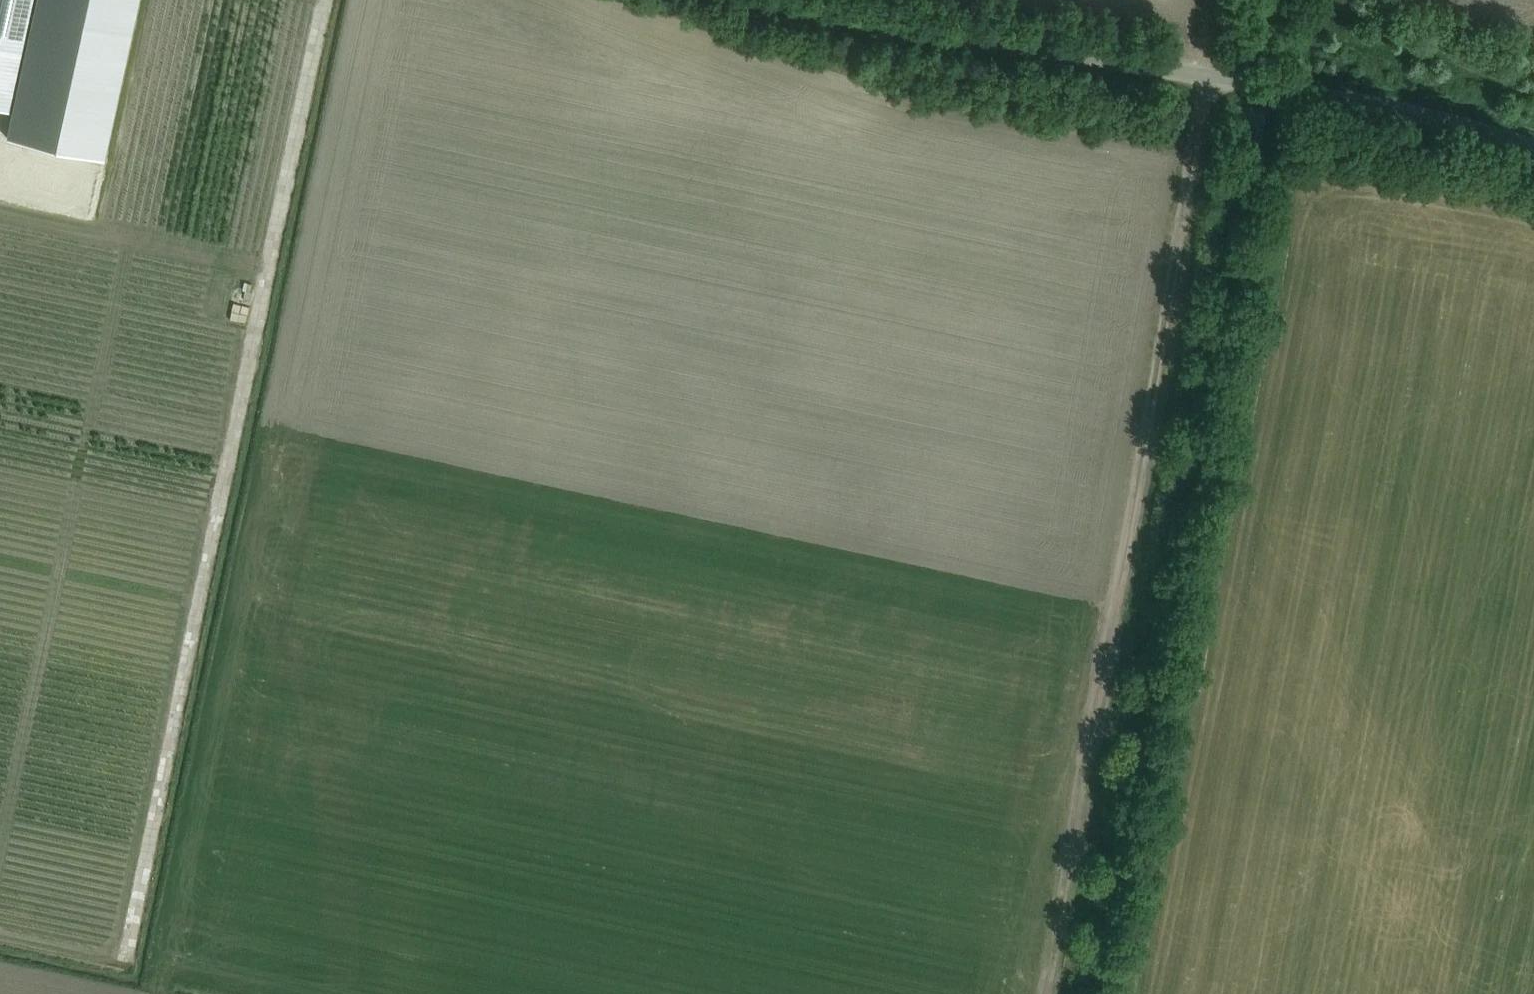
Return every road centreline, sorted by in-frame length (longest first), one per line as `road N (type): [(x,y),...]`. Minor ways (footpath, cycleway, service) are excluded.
road 1 (unclassified): [(1533,149),(1419,105),(1051,49),(809,0)]

